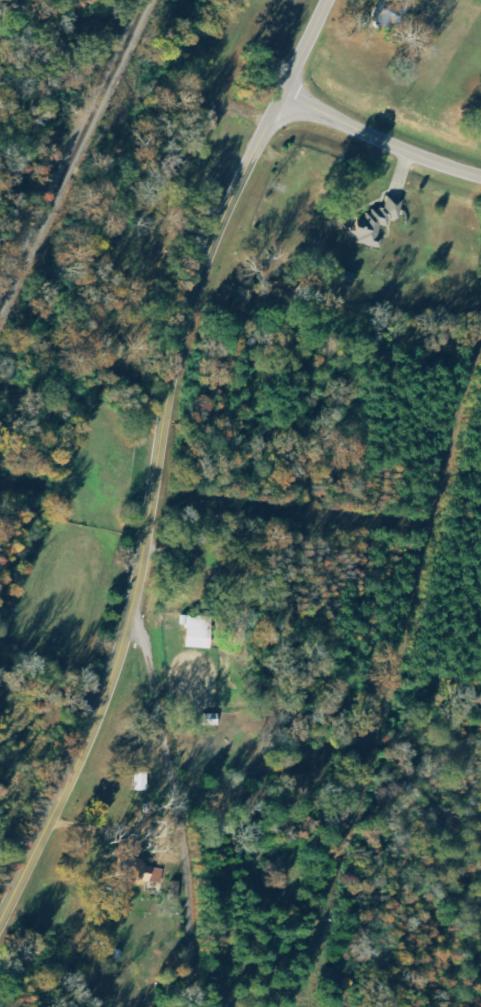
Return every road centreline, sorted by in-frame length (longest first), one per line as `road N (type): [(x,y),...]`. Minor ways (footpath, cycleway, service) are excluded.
road 1 (secondary): [(284,91),(205,276),(179,366),(136,605),(99,721),(0,927)]
road 2 (residential): [(143,1006),(146,730),(136,605)]
road 3 (tertiary): [(284,91),(395,146),(480,174)]

